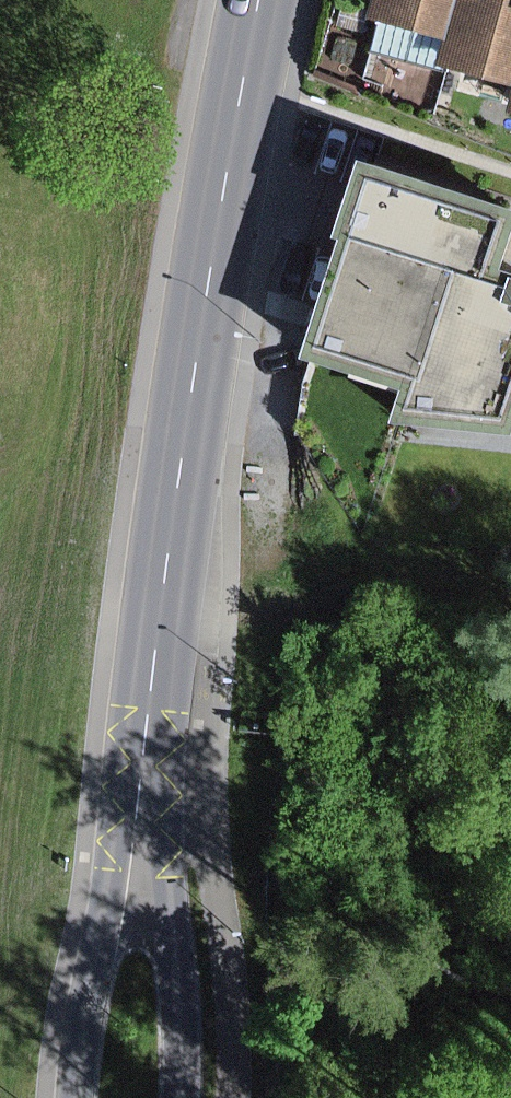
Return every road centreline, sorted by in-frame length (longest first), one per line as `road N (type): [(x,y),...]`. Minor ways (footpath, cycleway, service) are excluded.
road 1 (primary): [(257,0),(183,448),(149,709),(138,895)]
road 2 (primary): [(138,895),(91,974),(80,1097)]
road 3 (primary): [(180,1097),(174,968),(138,895)]

